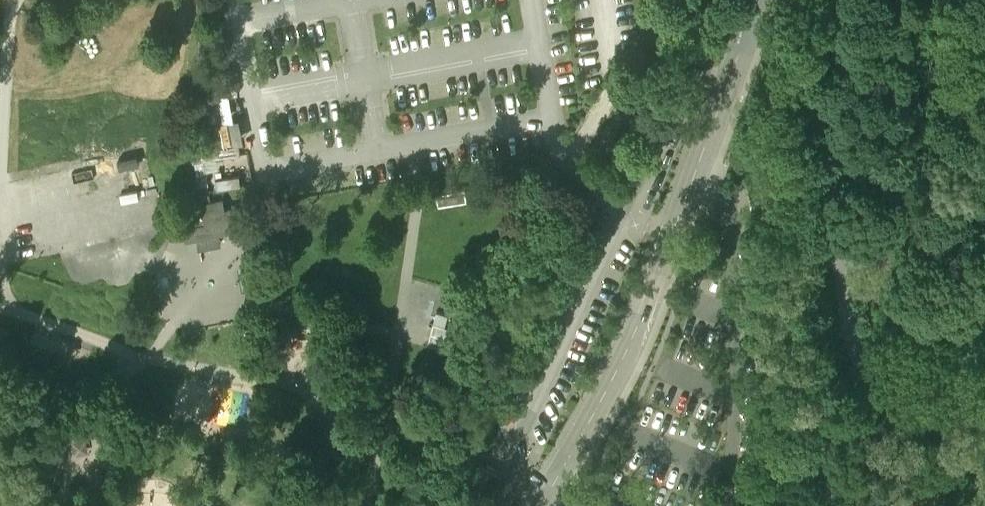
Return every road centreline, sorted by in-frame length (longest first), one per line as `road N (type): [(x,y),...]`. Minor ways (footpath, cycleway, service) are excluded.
road 1 (tertiary): [(756,6),(646,271),(529,505)]

